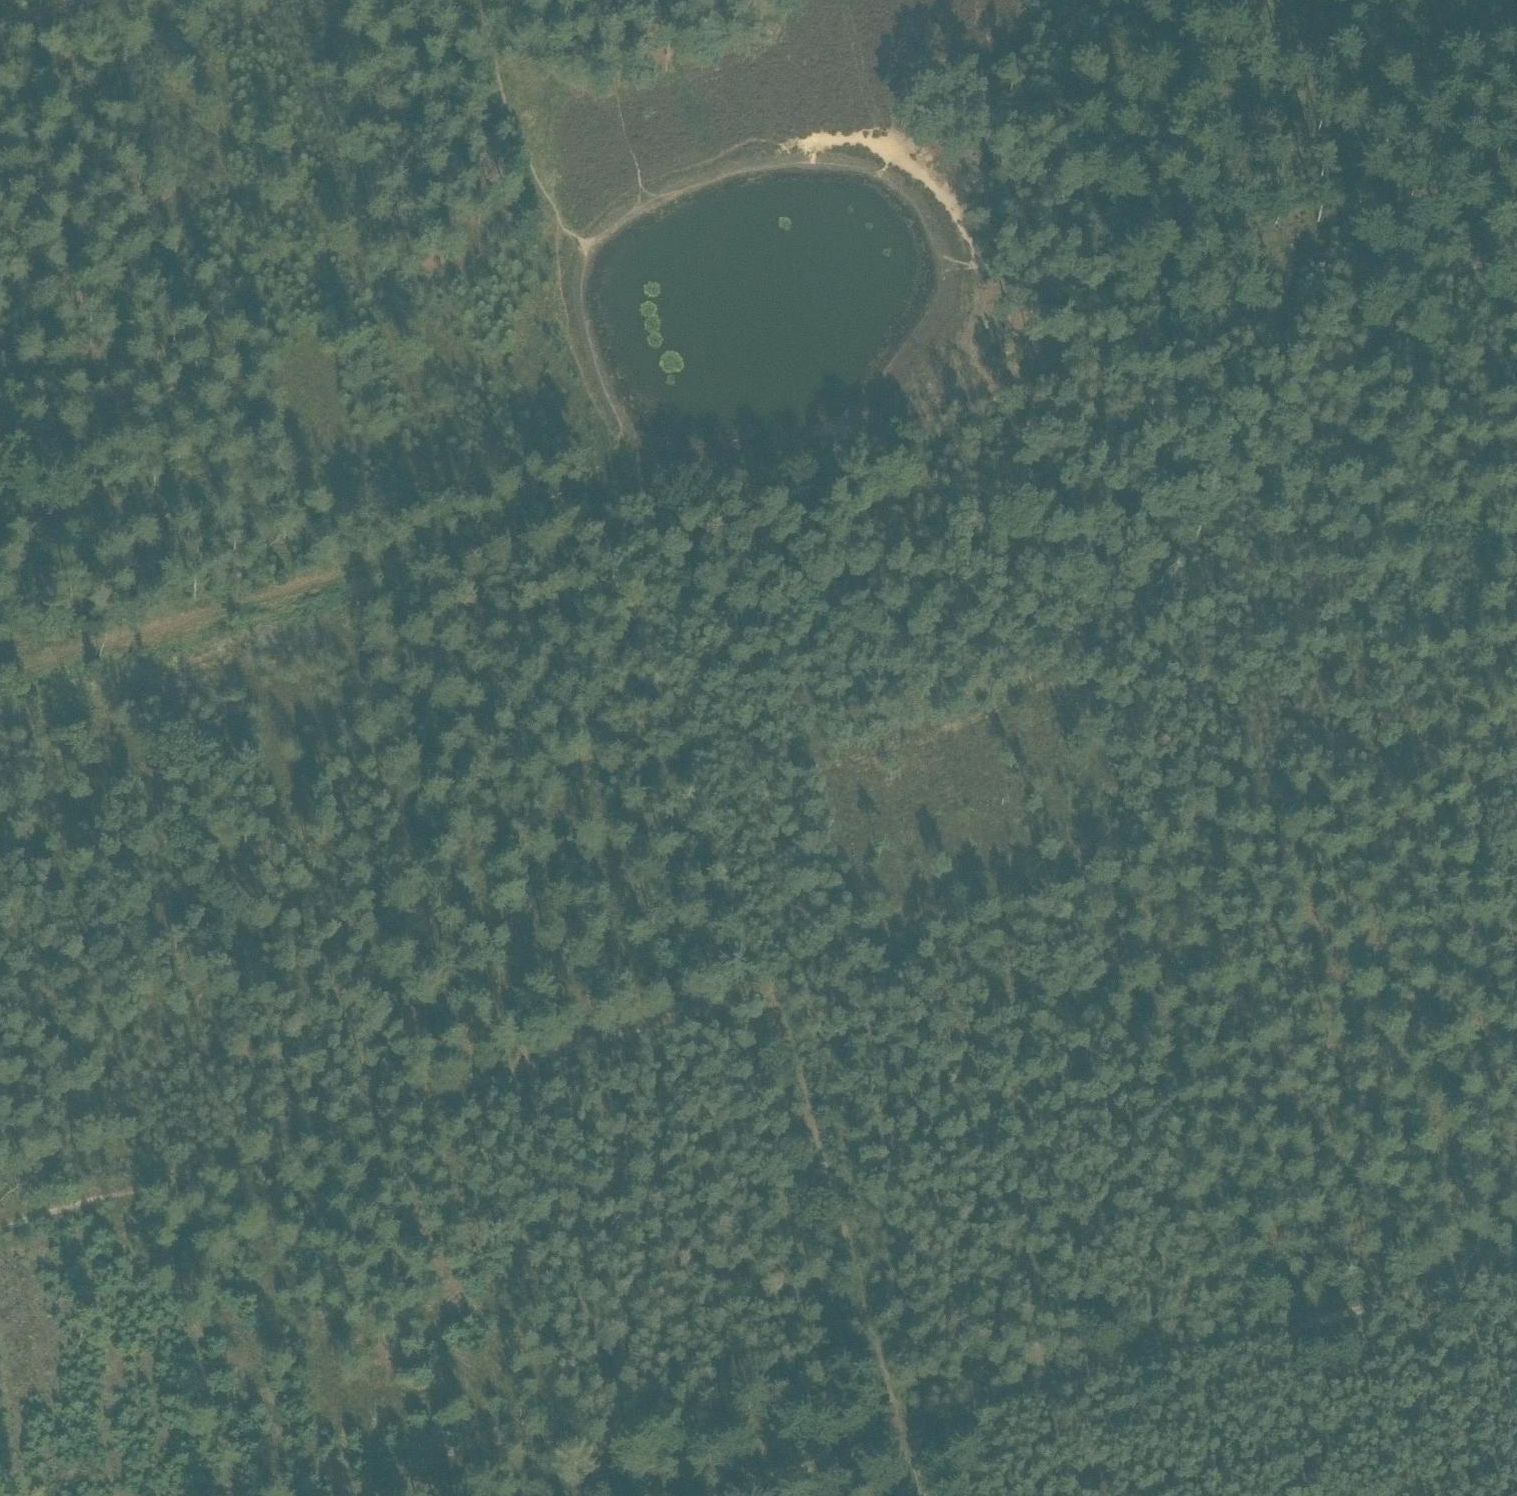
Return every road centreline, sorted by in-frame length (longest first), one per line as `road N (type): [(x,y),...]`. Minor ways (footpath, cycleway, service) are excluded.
road 1 (track): [(1516,259),(833,453)]
road 2 (track): [(1516,1269),(905,1440)]
road 3 (track): [(905,1440),(704,1495)]

